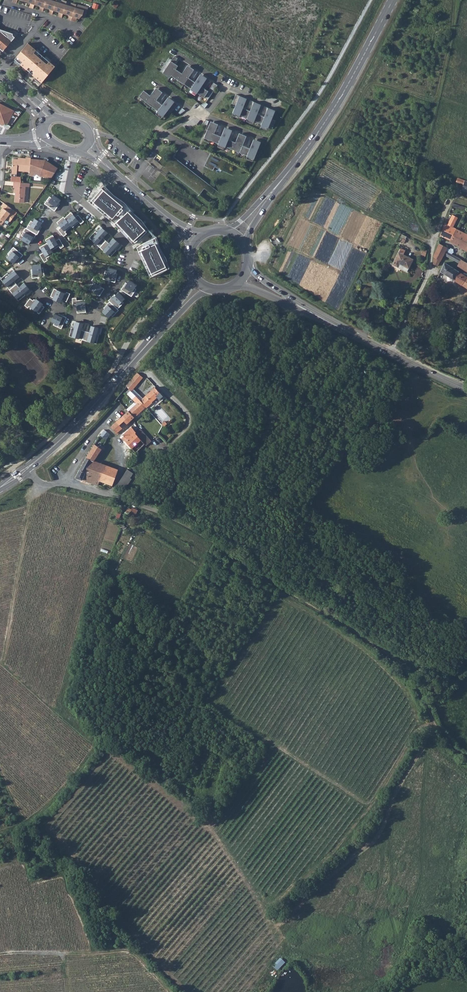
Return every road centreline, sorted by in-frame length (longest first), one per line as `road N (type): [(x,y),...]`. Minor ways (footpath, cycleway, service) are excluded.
road 1 (track): [(466,757),(449,745),(388,654),(204,533),(155,510)]
road 2 (track): [(436,238),(418,210),(417,191),(460,0)]
road 3 (secondary): [(288,172),(393,0)]
road 4 (residential): [(55,305),(91,317),(129,259),(123,240),(73,196)]
road 5 (track): [(41,484),(28,507),(0,665)]
road 6 (secondary): [(0,488),(51,448),(127,368)]
road 7 (secondary): [(326,321),(466,389)]
road 8 (track): [(2,665),(97,750)]

